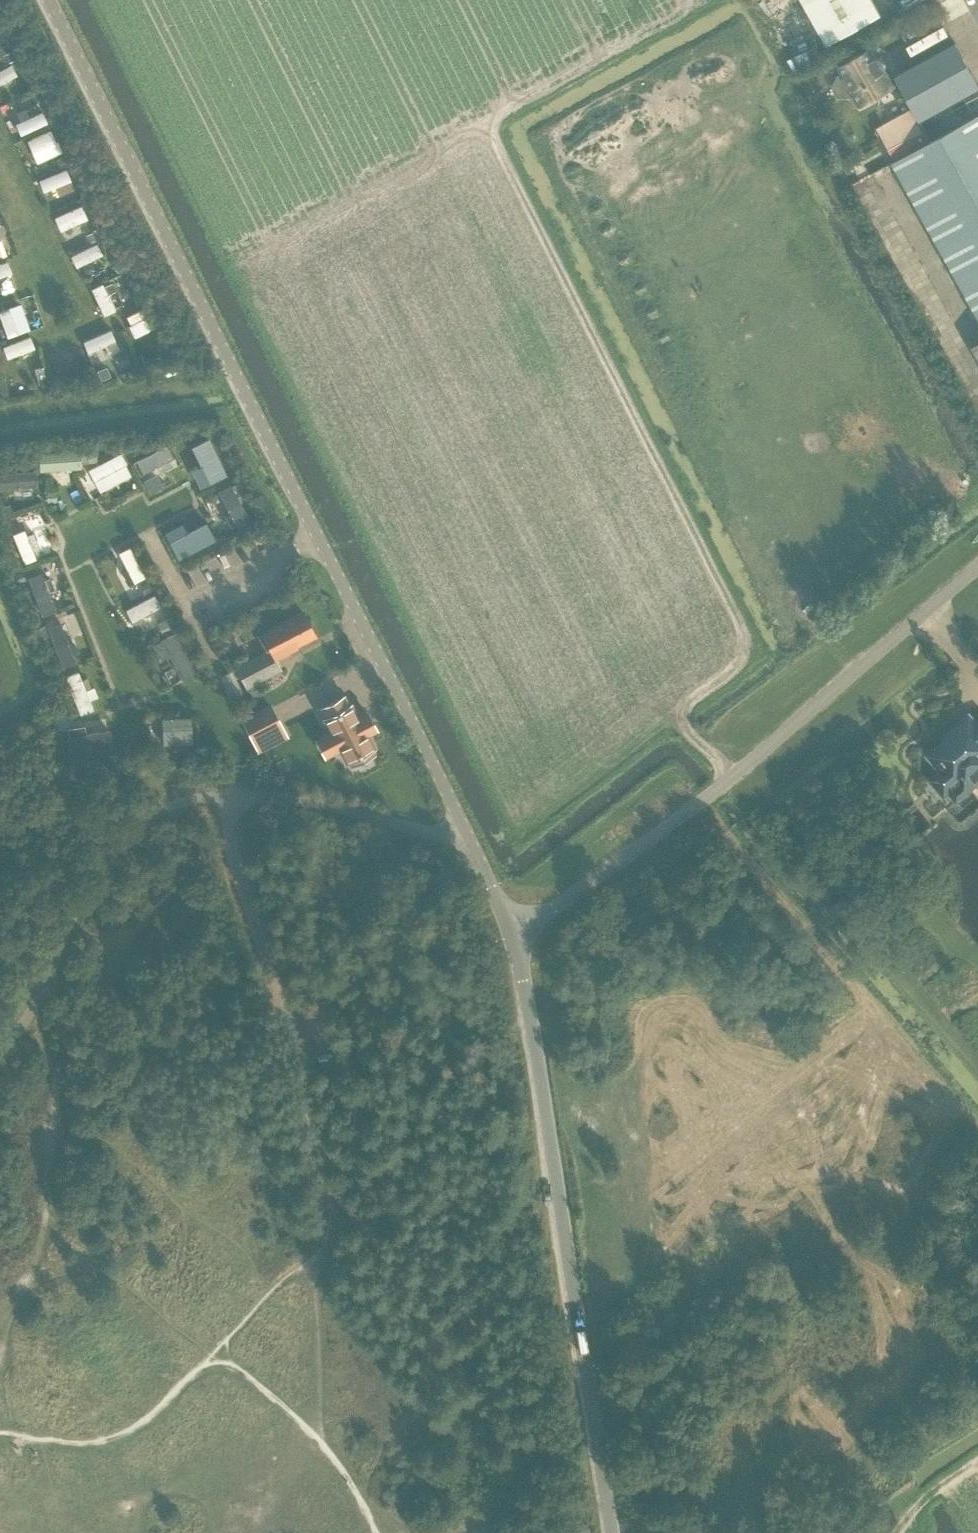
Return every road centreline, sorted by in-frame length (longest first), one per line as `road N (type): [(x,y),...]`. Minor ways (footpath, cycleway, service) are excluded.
road 1 (unclassified): [(467,840),(46,0)]
road 2 (unclassified): [(0,1061),(31,1015),(100,871),(137,828),(177,803),(228,796),(467,840)]
road 3 (unclassified): [(609,1532),(517,932)]
road 4 (unclassified): [(517,932),(620,866),(977,569)]
road 5 (track): [(968,1116),(701,800)]
road 6 (track): [(301,1049),(229,835)]

